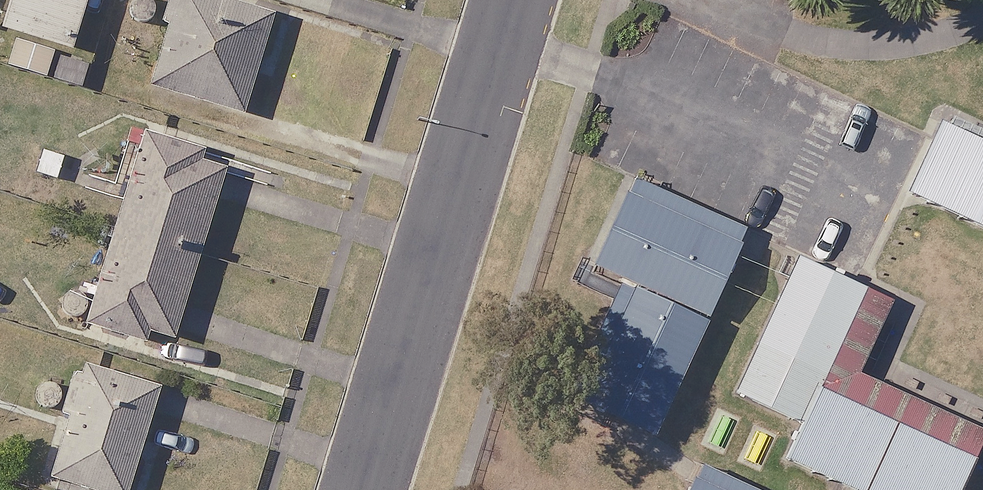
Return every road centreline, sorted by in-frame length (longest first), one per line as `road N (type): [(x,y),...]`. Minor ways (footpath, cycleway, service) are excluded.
road 1 (residential): [(518,0),(368,489)]

